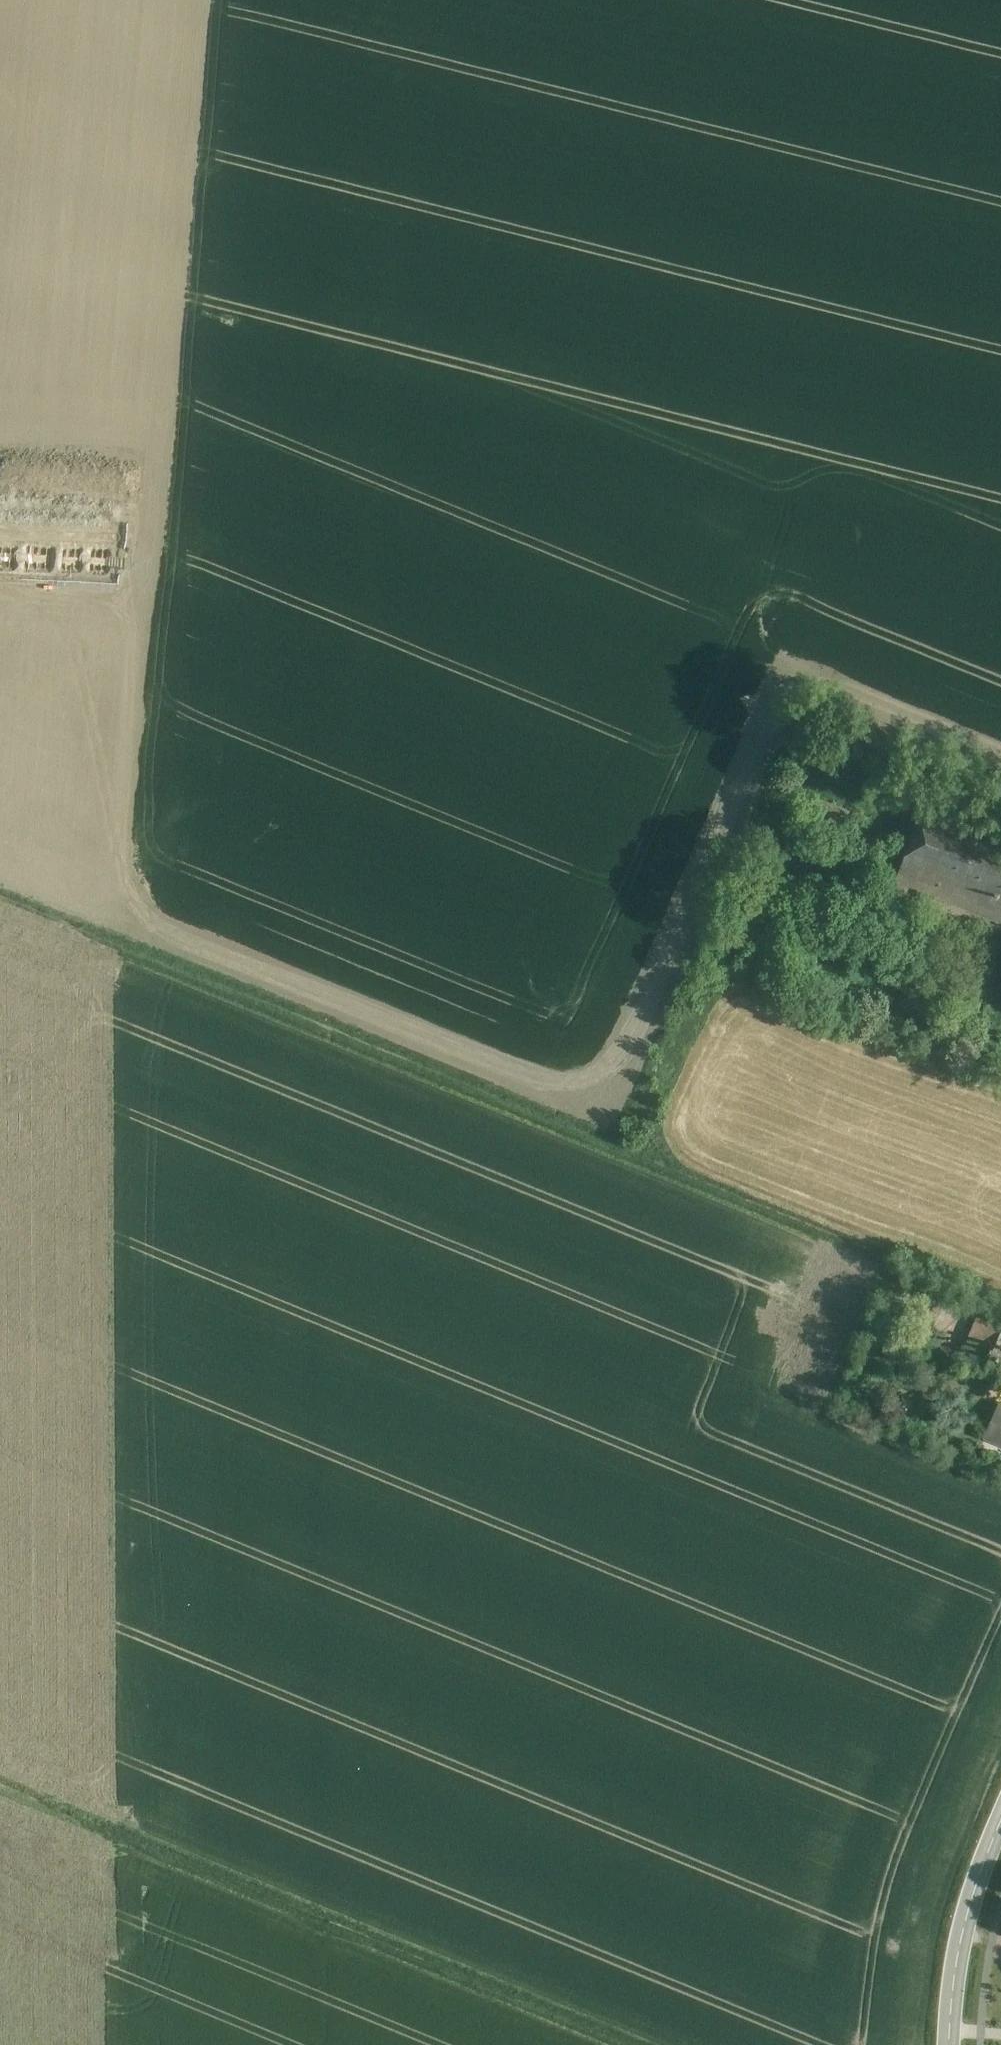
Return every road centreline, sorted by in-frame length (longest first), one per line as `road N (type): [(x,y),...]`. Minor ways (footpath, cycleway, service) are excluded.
road 1 (secondary): [(953,2044),(965,1931),(1000,1829)]
road 2 (track): [(1000,762),(801,680)]

